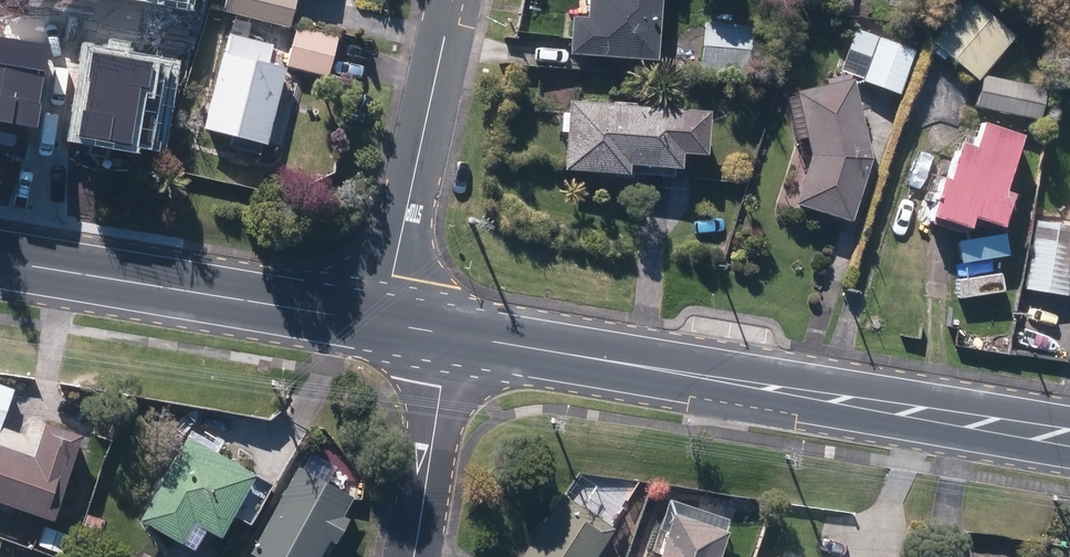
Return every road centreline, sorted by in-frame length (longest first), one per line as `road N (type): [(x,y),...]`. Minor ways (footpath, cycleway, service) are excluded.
road 1 (secondary): [(1069,434),(448,335)]
road 2 (secondary): [(385,323),(0,262)]
road 3 (residential): [(385,323),(456,0)]
road 4 (residential): [(448,335),(416,556)]

